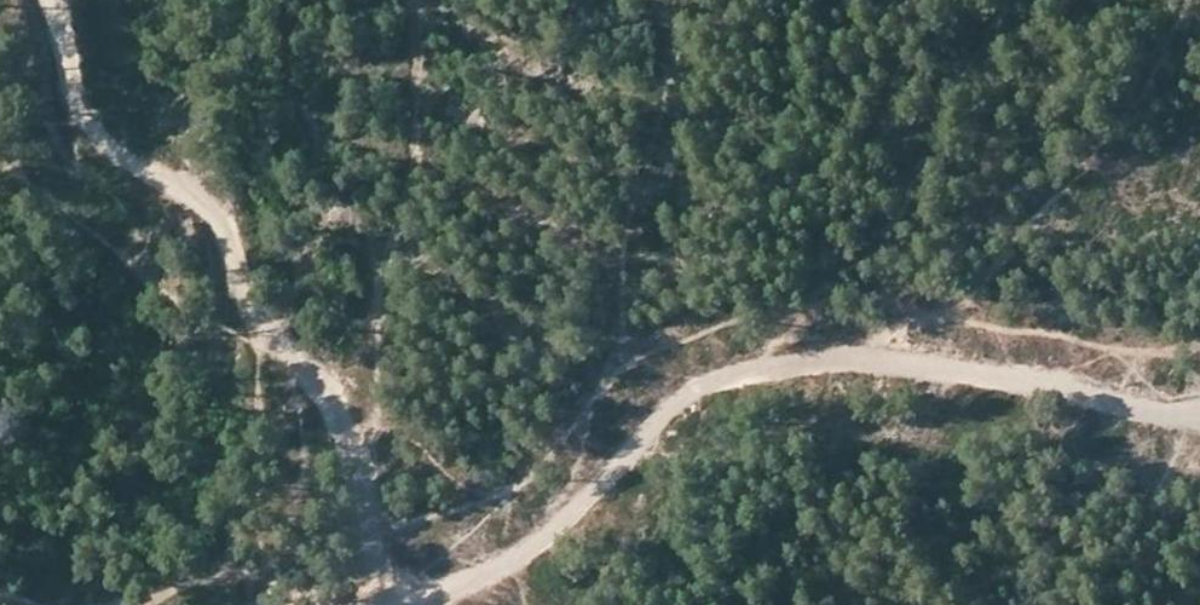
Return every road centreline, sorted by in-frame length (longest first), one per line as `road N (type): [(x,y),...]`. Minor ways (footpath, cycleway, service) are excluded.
road 1 (track): [(51,0),(95,138),(198,199),(220,226),(252,310),(329,399),(395,604)]
road 2 (track): [(410,604),(552,530),(682,402),(723,376),(759,361),(870,361)]
road 3 (track): [(870,361),(1199,426)]

